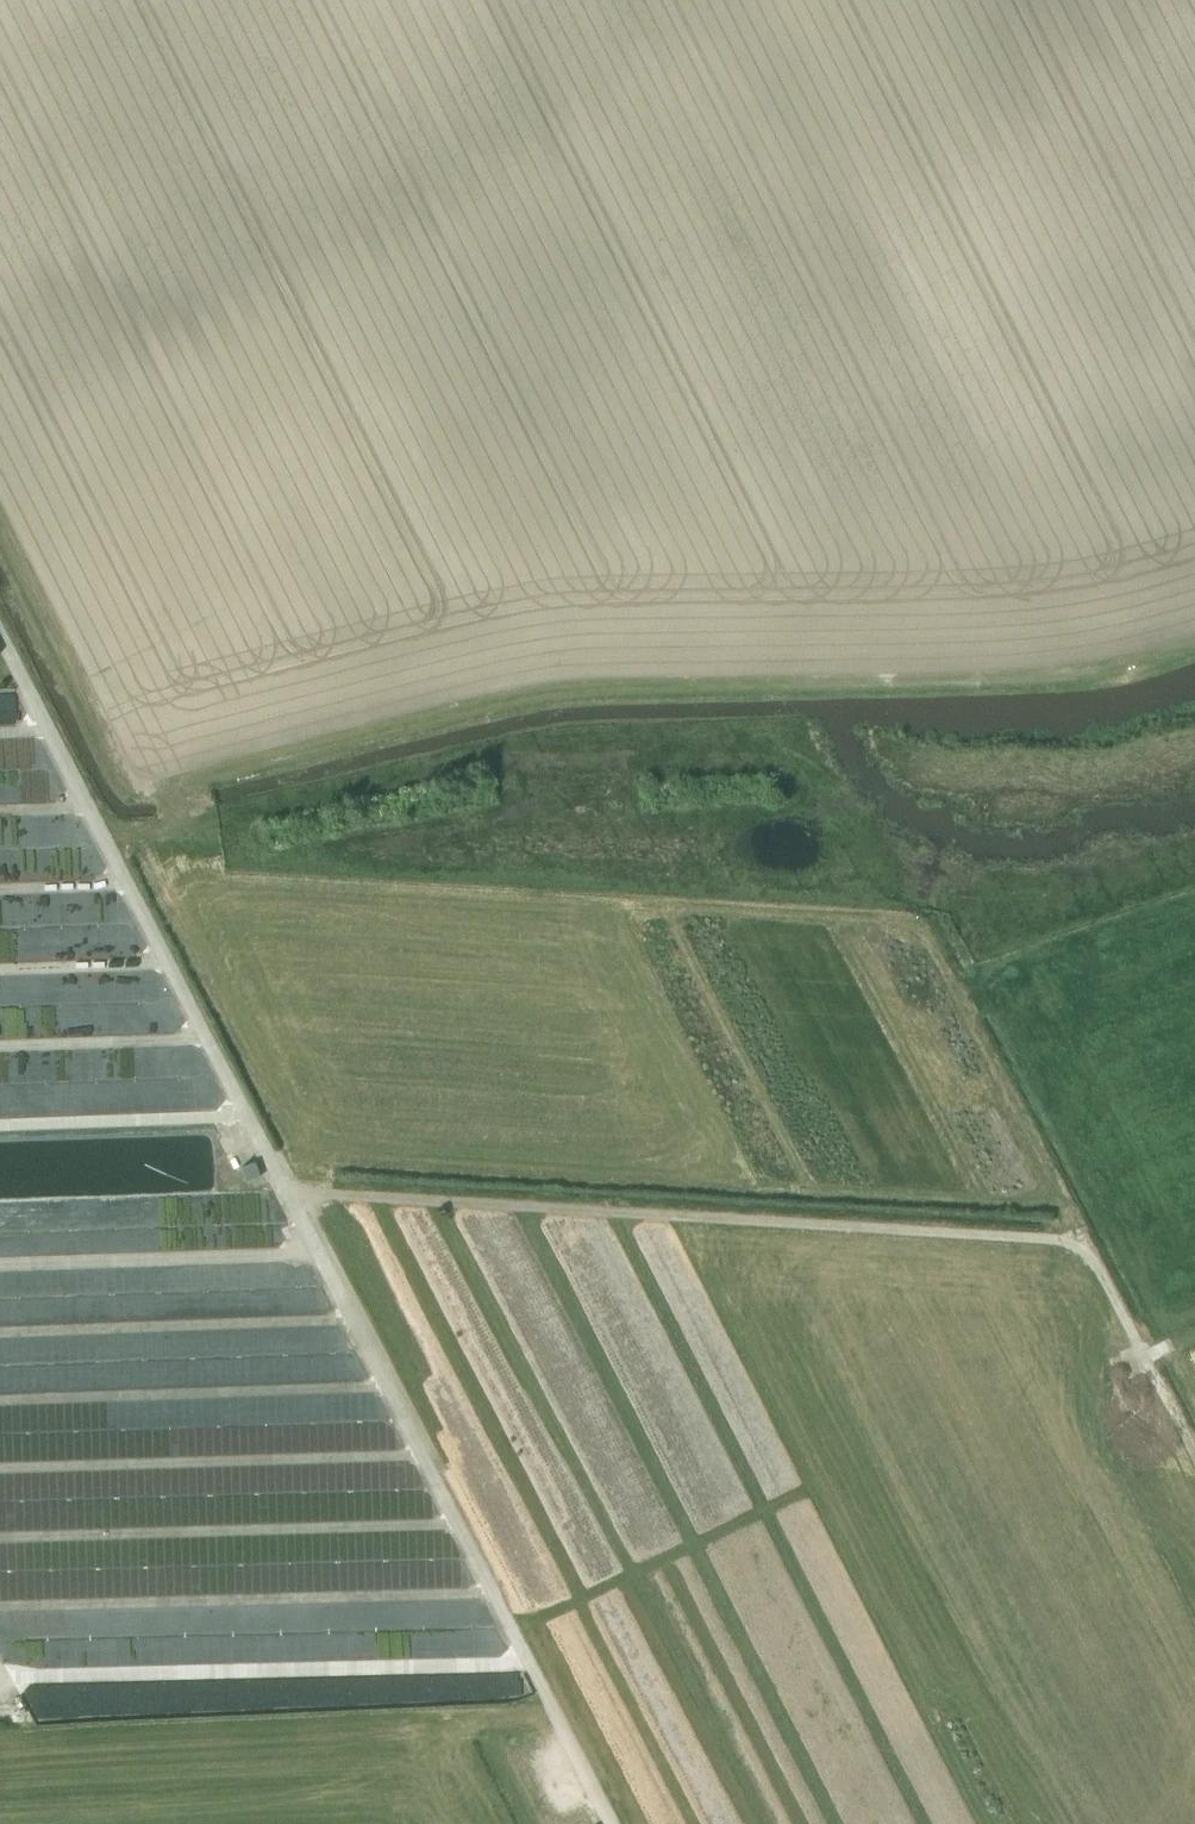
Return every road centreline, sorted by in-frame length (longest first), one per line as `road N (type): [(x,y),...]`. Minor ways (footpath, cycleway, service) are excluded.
road 1 (track): [(293,1203),(1082,1248),(1194,1472)]
road 2 (track): [(293,1203),(611,1823)]
road 3 (track): [(0,642),(293,1203)]

